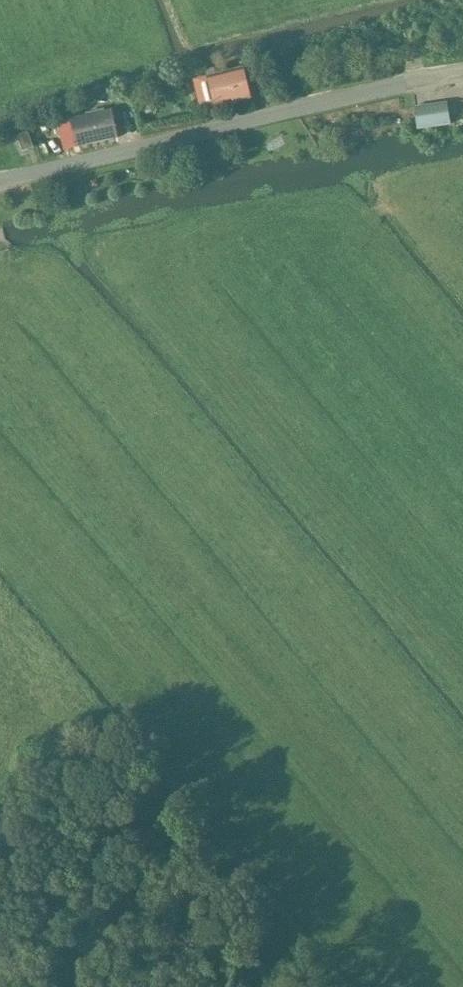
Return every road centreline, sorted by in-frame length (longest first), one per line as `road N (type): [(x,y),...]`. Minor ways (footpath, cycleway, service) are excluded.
road 1 (unclassified): [(462,75),(0,184)]

